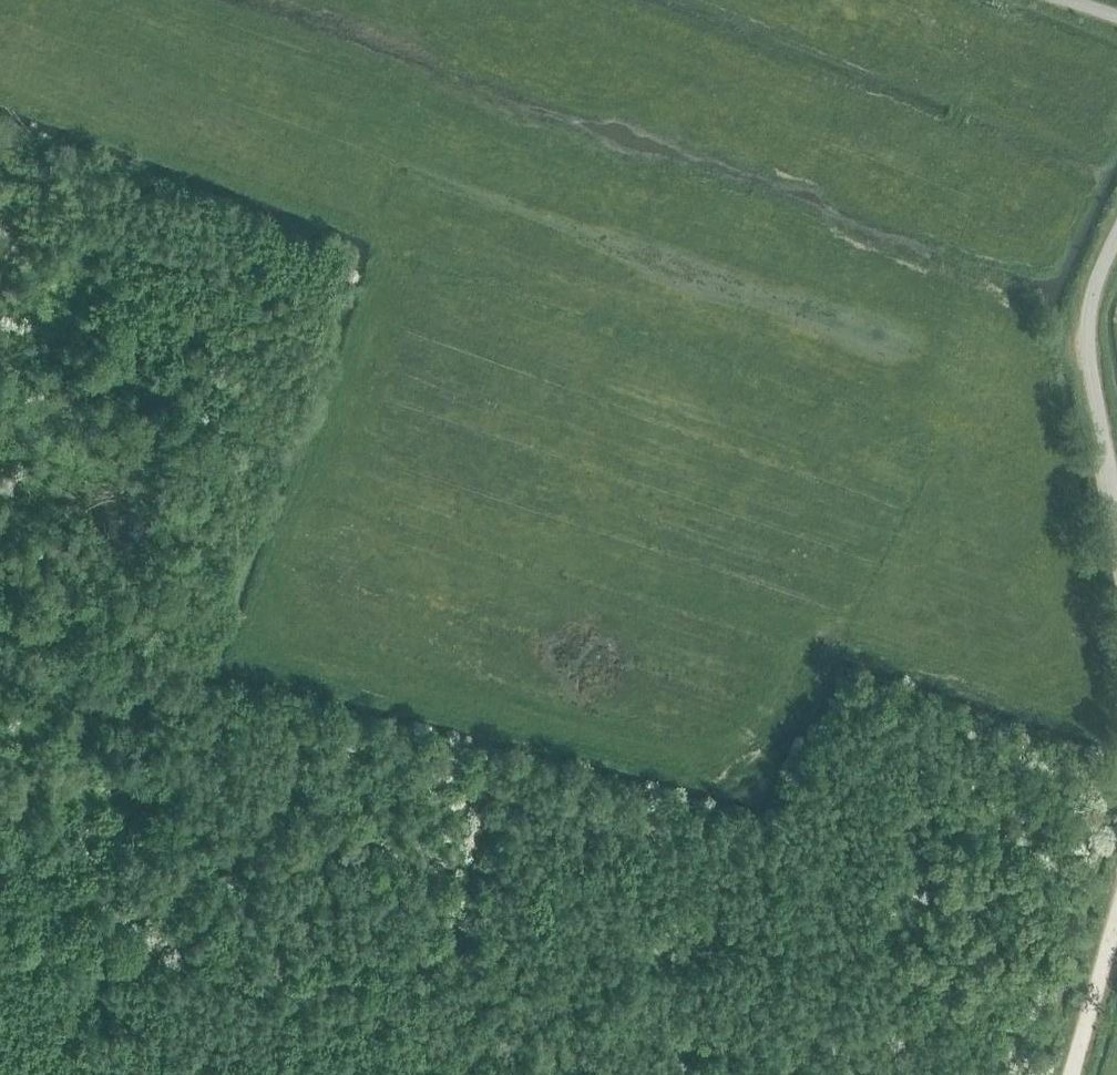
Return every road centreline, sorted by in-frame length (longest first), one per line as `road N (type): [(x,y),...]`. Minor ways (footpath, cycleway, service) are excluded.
road 1 (unclassified): [(1116,459),(1088,329),(1116,256)]
road 2 (track): [(1075,1074),(1116,932)]

